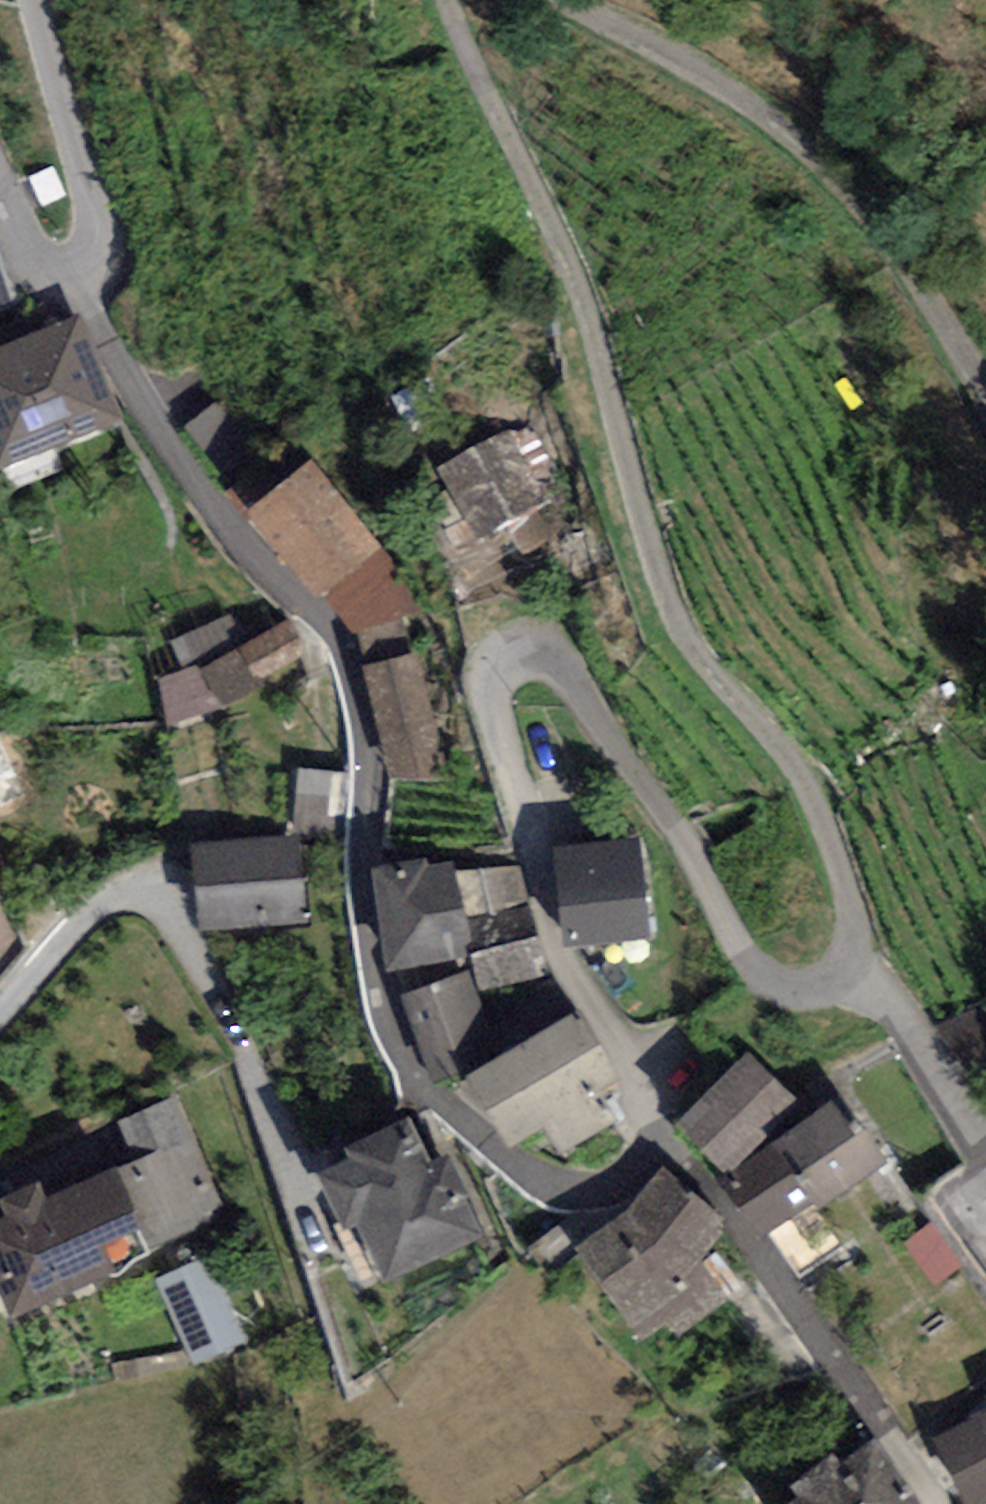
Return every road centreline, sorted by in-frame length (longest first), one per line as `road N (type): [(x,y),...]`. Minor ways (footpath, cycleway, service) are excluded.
road 1 (residential): [(656,1137),(626,1051),(570,968),(542,904),(493,706),(491,681),(501,661),(531,652),(578,689),(681,834),(741,952),(764,976),(797,986),(845,967),(847,899),(812,796),(786,754),(683,634),(565,261),(469,63),(447,0)]
road 2 (residential): [(75,282),(146,410),(245,547),(330,625),(347,651),(366,756),(366,914),(378,982),(408,1064),(495,1147),(571,1187),(622,1177),(656,1137)]
road 3 (residential): [(559,0),(756,109),(819,159),(985,386)]
road 4 (residential): [(656,1137),(722,1200),(934,1503)]
road 5 (residential): [(38,0),(95,224),(93,269),(75,282)]
road 6 (residential): [(75,282),(35,273),(0,191)]

